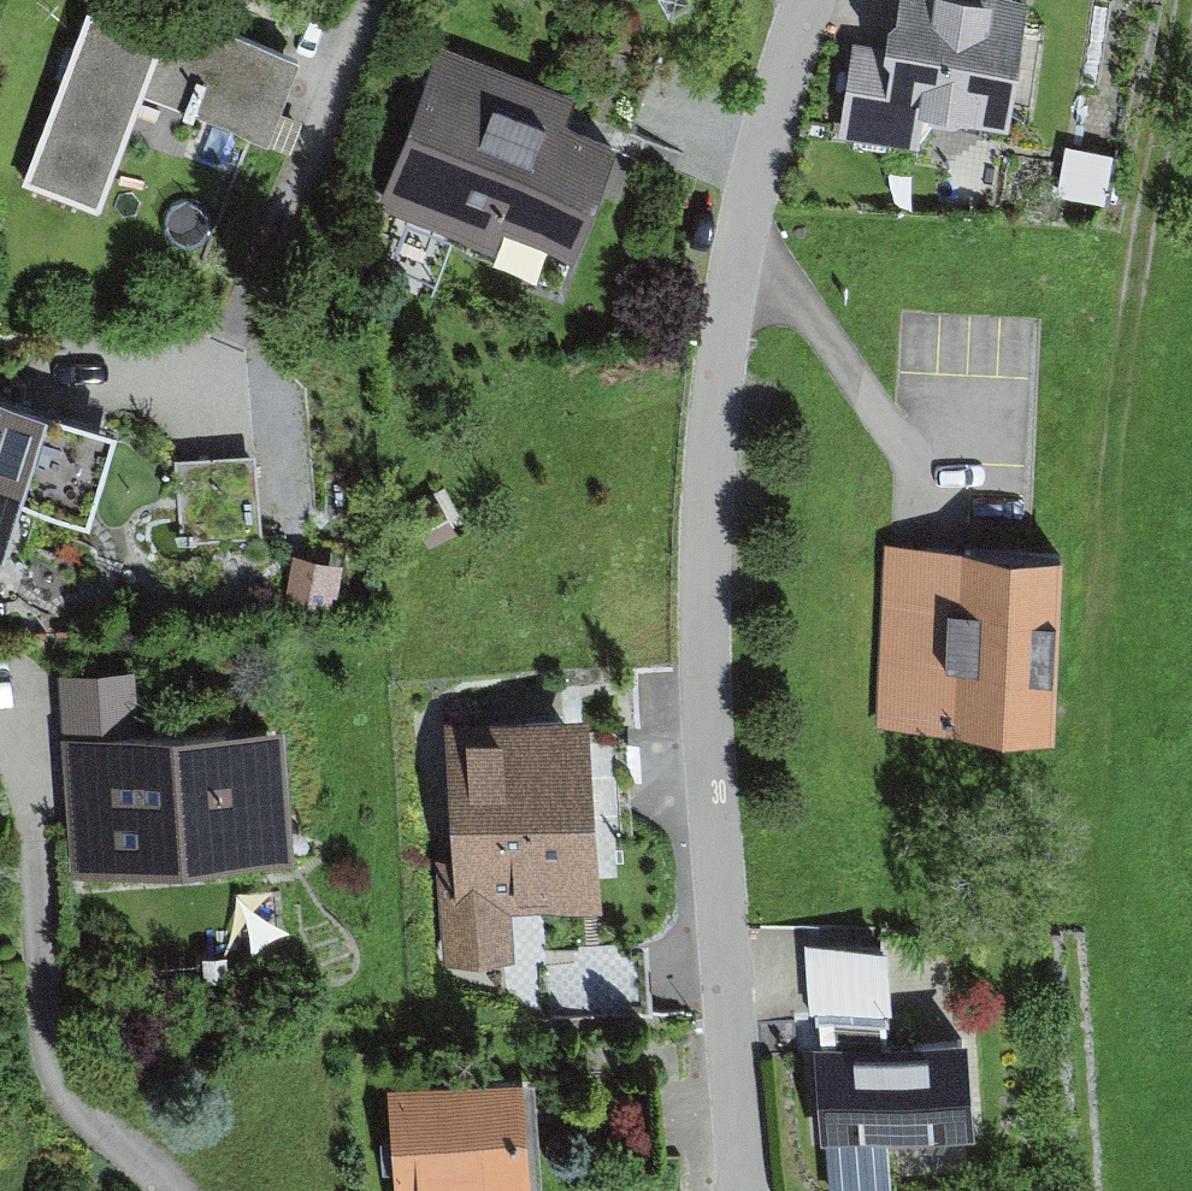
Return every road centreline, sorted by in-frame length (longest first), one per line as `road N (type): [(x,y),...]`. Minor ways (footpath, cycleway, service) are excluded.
road 1 (residential): [(808,0),(744,213),(706,428),(703,619),(735,1190)]
road 2 (track): [(1186,0),(1140,278),(1100,701)]

